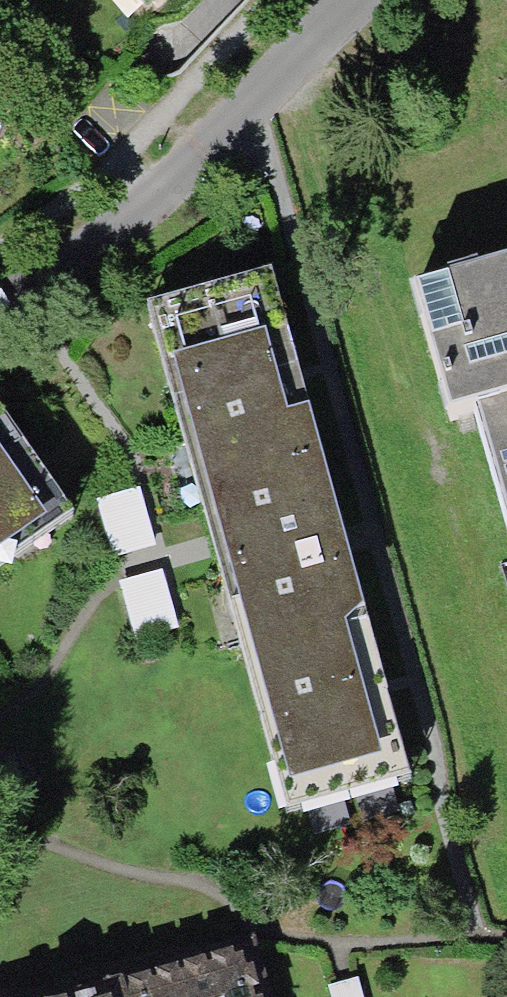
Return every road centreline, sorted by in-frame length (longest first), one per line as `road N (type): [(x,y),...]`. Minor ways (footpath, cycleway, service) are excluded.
road 1 (residential): [(0,311),(145,204),(342,0)]

